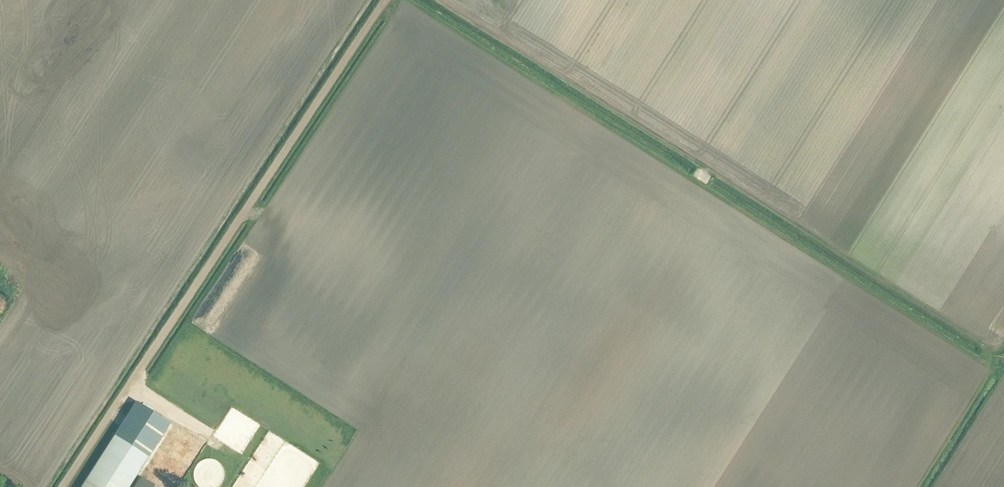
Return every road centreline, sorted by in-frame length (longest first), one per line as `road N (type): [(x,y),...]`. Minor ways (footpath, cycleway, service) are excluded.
road 1 (track): [(61,486),(385,0)]

